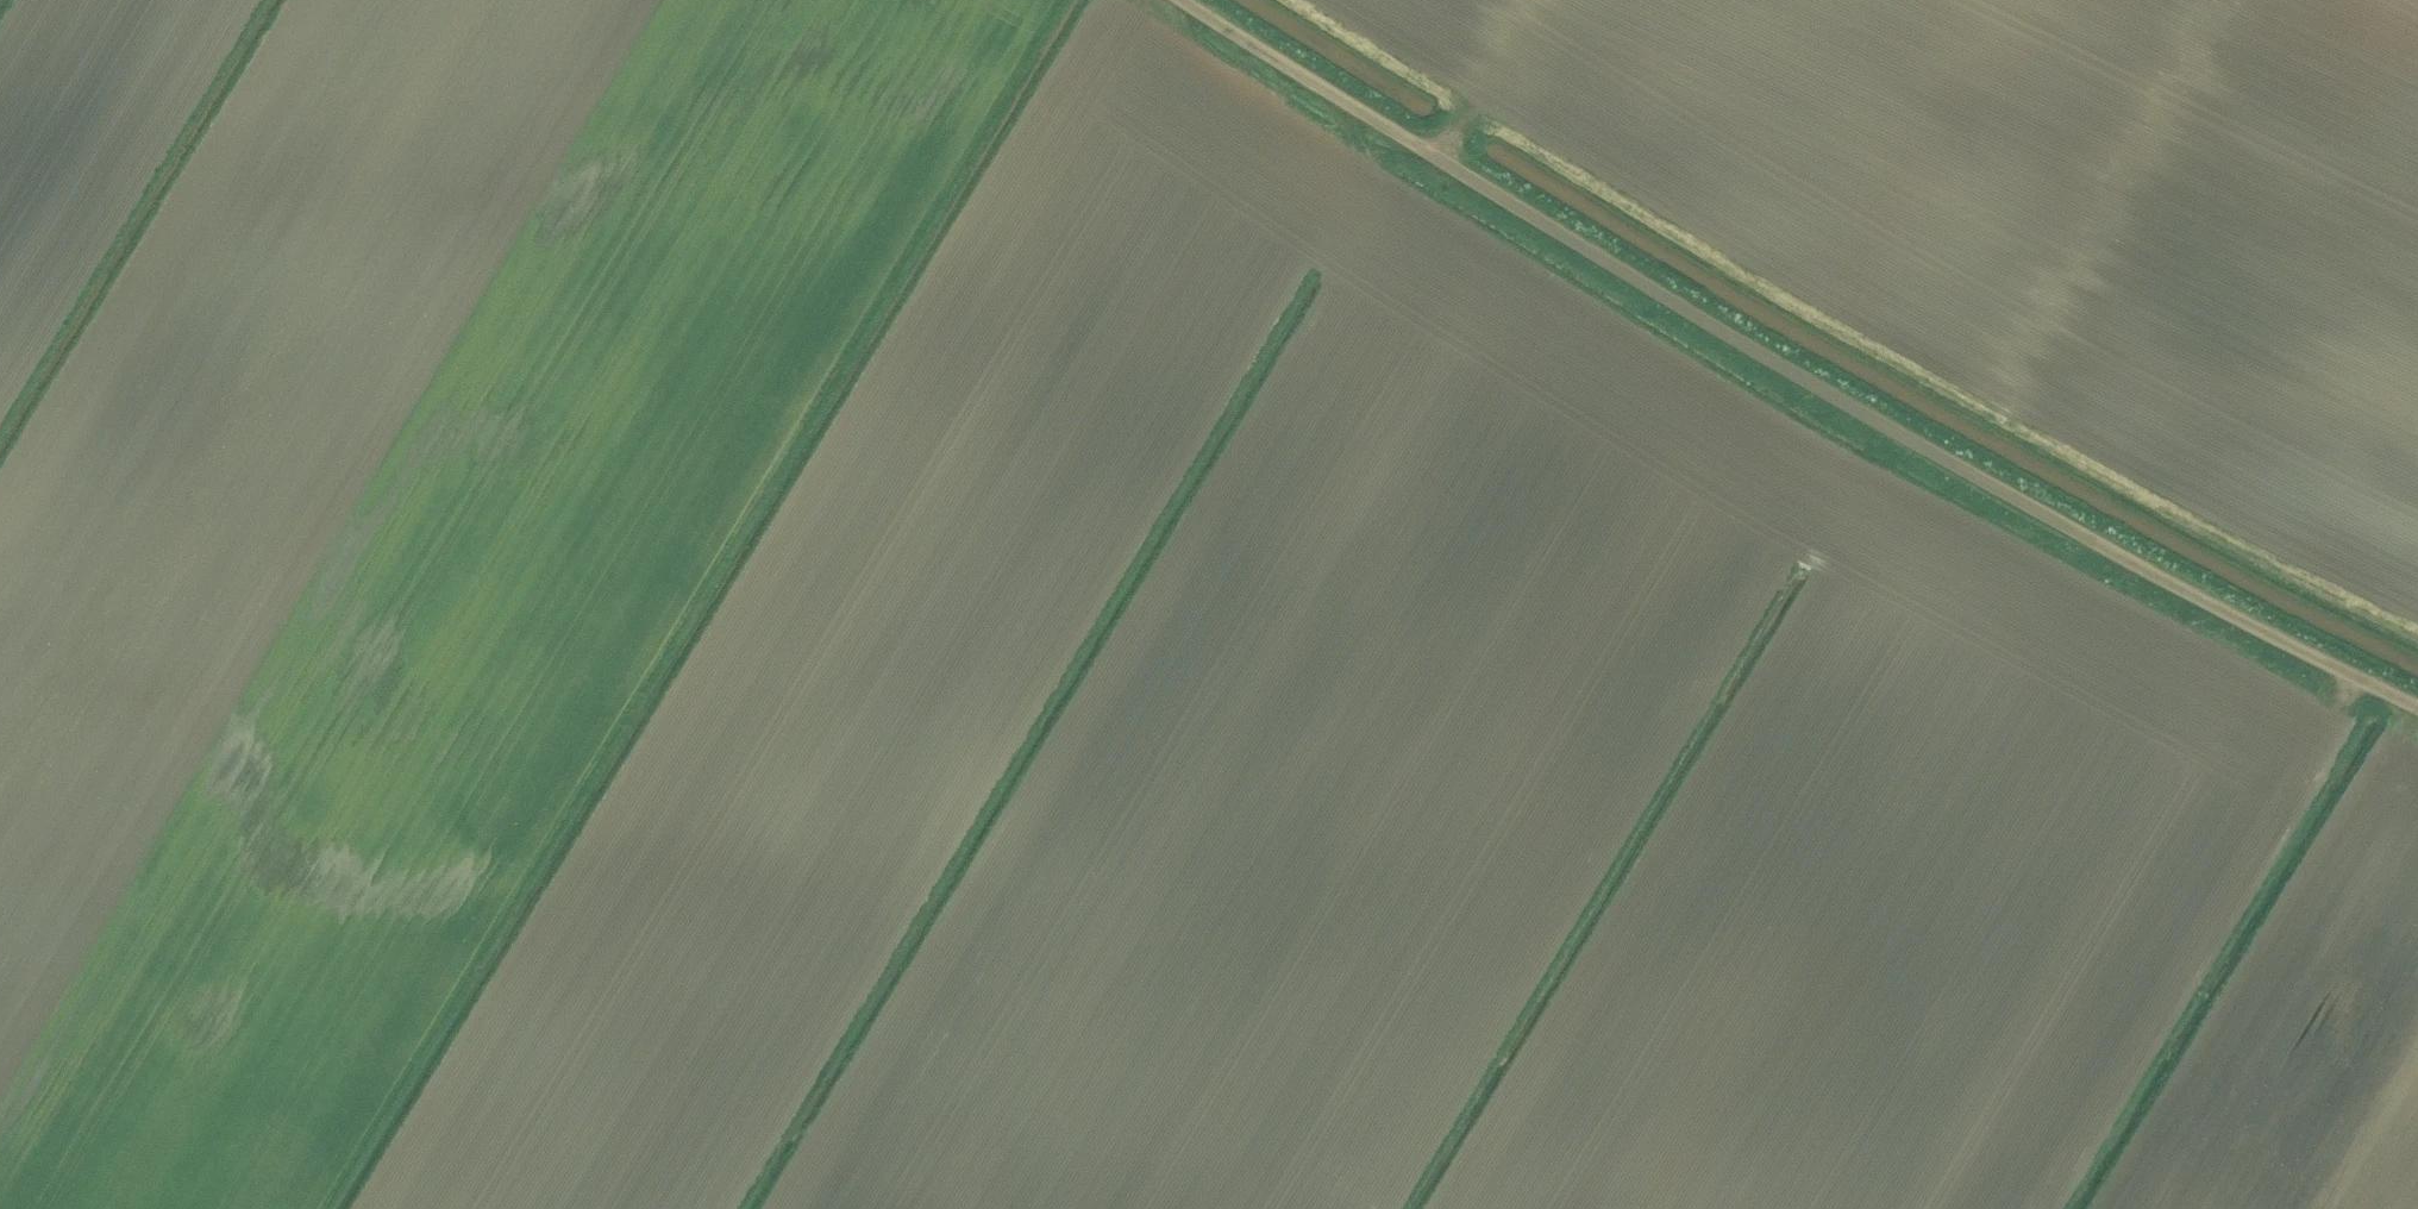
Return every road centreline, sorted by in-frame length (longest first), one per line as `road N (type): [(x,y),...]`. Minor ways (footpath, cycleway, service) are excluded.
road 1 (unclassified): [(2417,709),(2219,611),(1826,395),(1183,0)]

